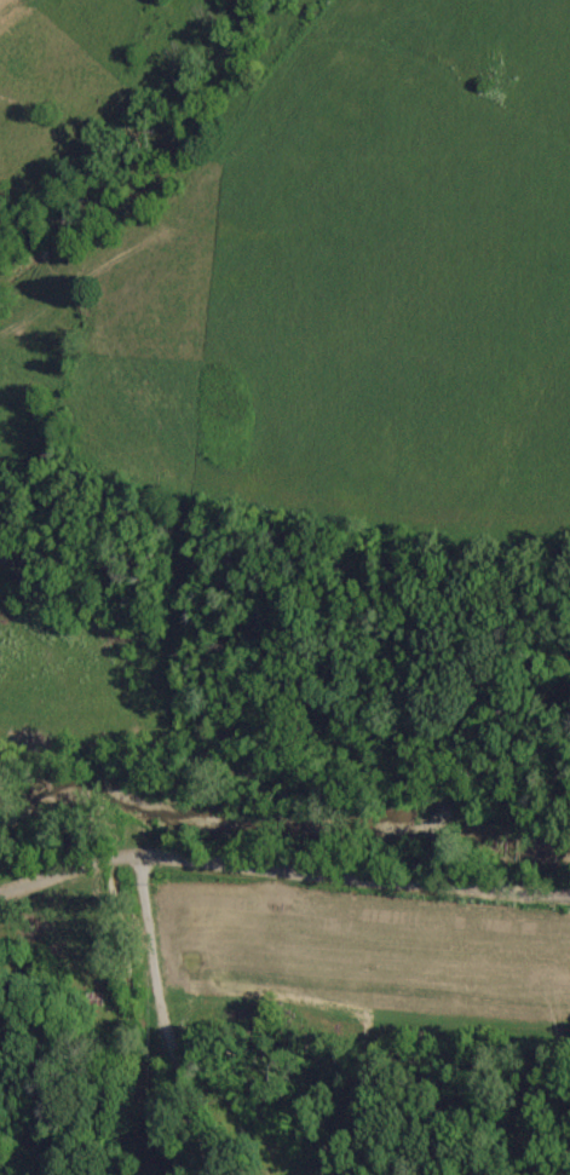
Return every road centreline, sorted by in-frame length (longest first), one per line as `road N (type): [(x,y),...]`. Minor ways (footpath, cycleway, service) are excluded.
road 1 (residential): [(0,910),(165,881),(569,921)]
road 2 (residential): [(202,885),(244,1101),(244,1174)]

